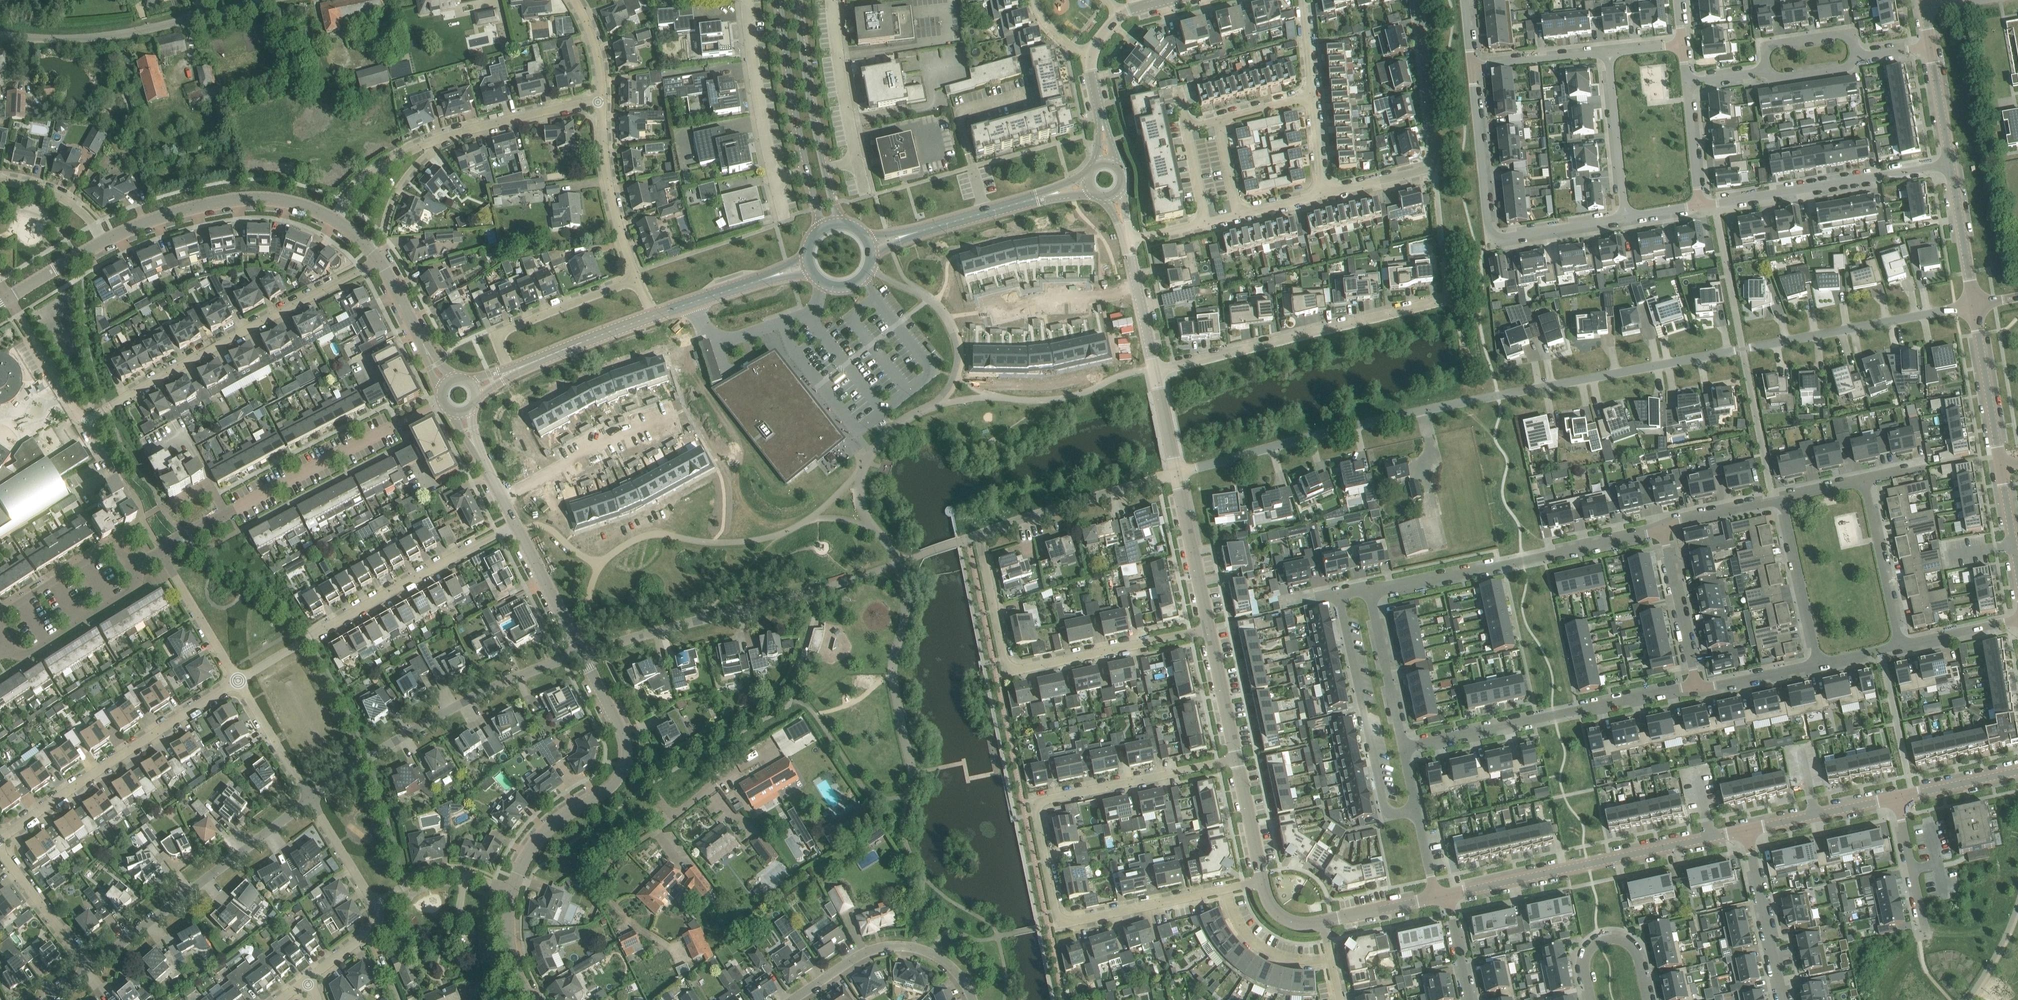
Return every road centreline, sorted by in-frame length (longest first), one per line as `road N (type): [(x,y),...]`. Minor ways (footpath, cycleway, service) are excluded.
road 1 (residential): [(1178,473),(1441,407),(1735,350)]
road 2 (residential): [(1238,759),(1051,798),(1037,814),(1061,919),(1224,889)]
road 3 (residential): [(1210,629),(1008,671),(979,535)]
road 4 (residential): [(83,423),(379,261)]
road 5 (residential): [(161,551),(443,401)]
road 6 (residential): [(239,681),(516,528)]
road 7 (residential): [(1626,218),(1491,239),(1472,67)]
road 8 (residential): [(311,799),(438,716),(582,653)]
road 9 (unclassified): [(1747,830),(1446,896)]
road 10 (residential): [(1156,371),(1447,298)]
road 11 (residential): [(1404,748),(1695,685)]
road 12 (residential): [(1663,531),(1372,593)]
road 13 (residential): [(0,841),(239,681)]
road 14 (residential): [(89,969),(311,799)]
road 15 (residential): [(0,34),(119,34),(272,0)]
road 16 (residential): [(1338,596),(1387,815),(1417,809)]
road 17 (residential): [(1951,162),(1701,206)]
road 18 (residential): [(582,653),(823,589)]
road 19 (unclassified): [(105,242),(183,210),(235,199),(291,202),(334,216)]
road 20 (residential): [(1750,347),(1975,305)]
road 21 (residential): [(796,999),(872,950),(892,946),(942,959),(973,999)]
road 22 (residential): [(979,535),(1178,473)]
road 23 (residential): [(511,371),(500,331),(638,279)]
road 24 (residential): [(638,279),(608,182),(601,100)]
road 25 (unclassified): [(746,0),(775,180)]
road 26 (unclassified): [(629,757),(618,780),(554,823),(513,890)]
road 27 (unclassified): [(778,0),(808,173)]
road 28 (residential): [(1747,830),(1784,999)]
road 29 (residential): [(136,565),(139,589),(38,652),(9,648)]
road 30 (unclassified): [(825,169),(796,0)]
road 31 (residential): [(1783,498),(1819,664)]
road 32 (unclassified): [(1610,50),(1626,218)]
road 33 (residential): [(1418,0),(1434,168)]
road 34 (residential): [(1900,646),(1864,482)]
road 35 (residential): [(441,138),(601,100)]
road 36 (residential): [(0,619),(98,551),(110,549),(136,565)]
road 37 (unclassified): [(832,0),(856,160)]
road 38 (unclassified): [(1975,305),(2001,464)]
road 39 (unclassified): [(1210,629),(1178,473)]
road 40 (residential): [(1404,748),(1372,593)]
road 41 (residential): [(1663,531),(1695,685)]
road 42 (unclassified): [(511,371),(657,315)]
road 43 (unclassified): [(1896,797),(1747,830)]
road 44 (residential): [(239,681),(161,551)]
road 45 (residential): [(1647,999),(1633,948),(1610,939),(1586,959),(1592,999)]
road 46 (residential): [(89,969),(0,850)]
road 47 (residential): [(83,423),(8,298)]
road 48 (unclassified): [(1951,162),(1975,305)]
road 49 (residential): [(1332,957),(1273,954),(1239,925),(1224,889)]
road 50 (residential): [(379,901),(441,872),(513,890)]
road 51 (unclassified): [(516,528),(582,653)]
road 52 (residential): [(1925,935),(1896,797)]
road 53 (unclassified): [(1610,50),(1472,67)]
road 54 (residential): [(311,799),(239,681)]
road 55 (residential): [(334,216),(368,178),(441,138)]
road 56 (unclassified): [(1238,759),(1210,629)]
road 57 (unclassified): [(1156,371),(1128,241)]
road 58 (residential): [(367,246),(441,138)]
road 59 (residential): [(105,242),(81,208),(32,184),(0,179)]
road 60 (residential): [(1857,56),(1843,34),(1776,43),(1764,53),(1766,71)]
road 61 (residential): [(1695,685),(1819,664)]
road 62 (unclassified): [(1263,881),(1238,759)]
road 63 (residential): [(1783,498),(1663,531)]
road 64 (residential): [(1687,83),(1701,206)]
road 65 (unclassified): [(2017,771),(1896,797)]
road 66 (residential): [(379,901),(311,799)]
road 67 (residential): [(629,757),(671,812),(717,788)]
road 68 (residential): [(1900,646),(2017,621)]

